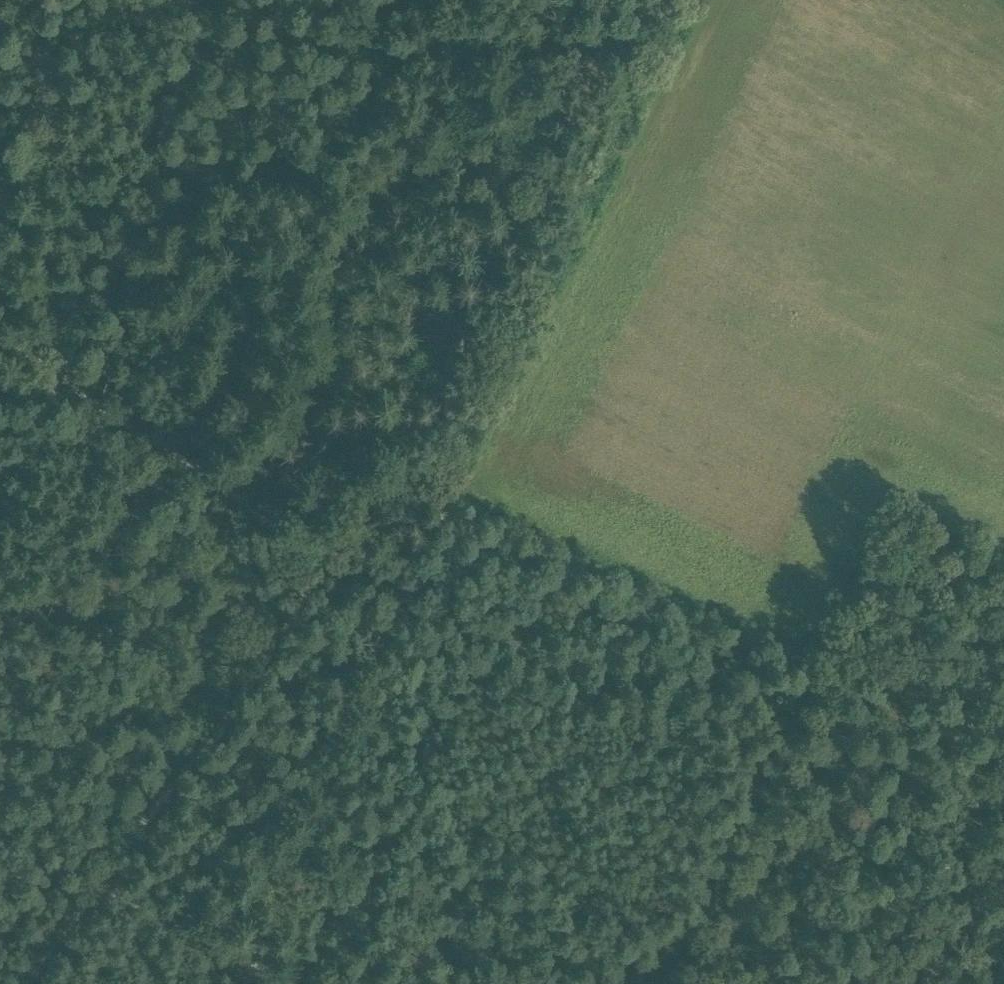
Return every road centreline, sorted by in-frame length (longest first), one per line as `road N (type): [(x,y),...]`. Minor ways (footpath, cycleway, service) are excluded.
road 1 (track): [(24,983),(235,707),(329,555),(0,336)]
road 2 (track): [(289,983),(247,952),(128,894),(97,889)]

